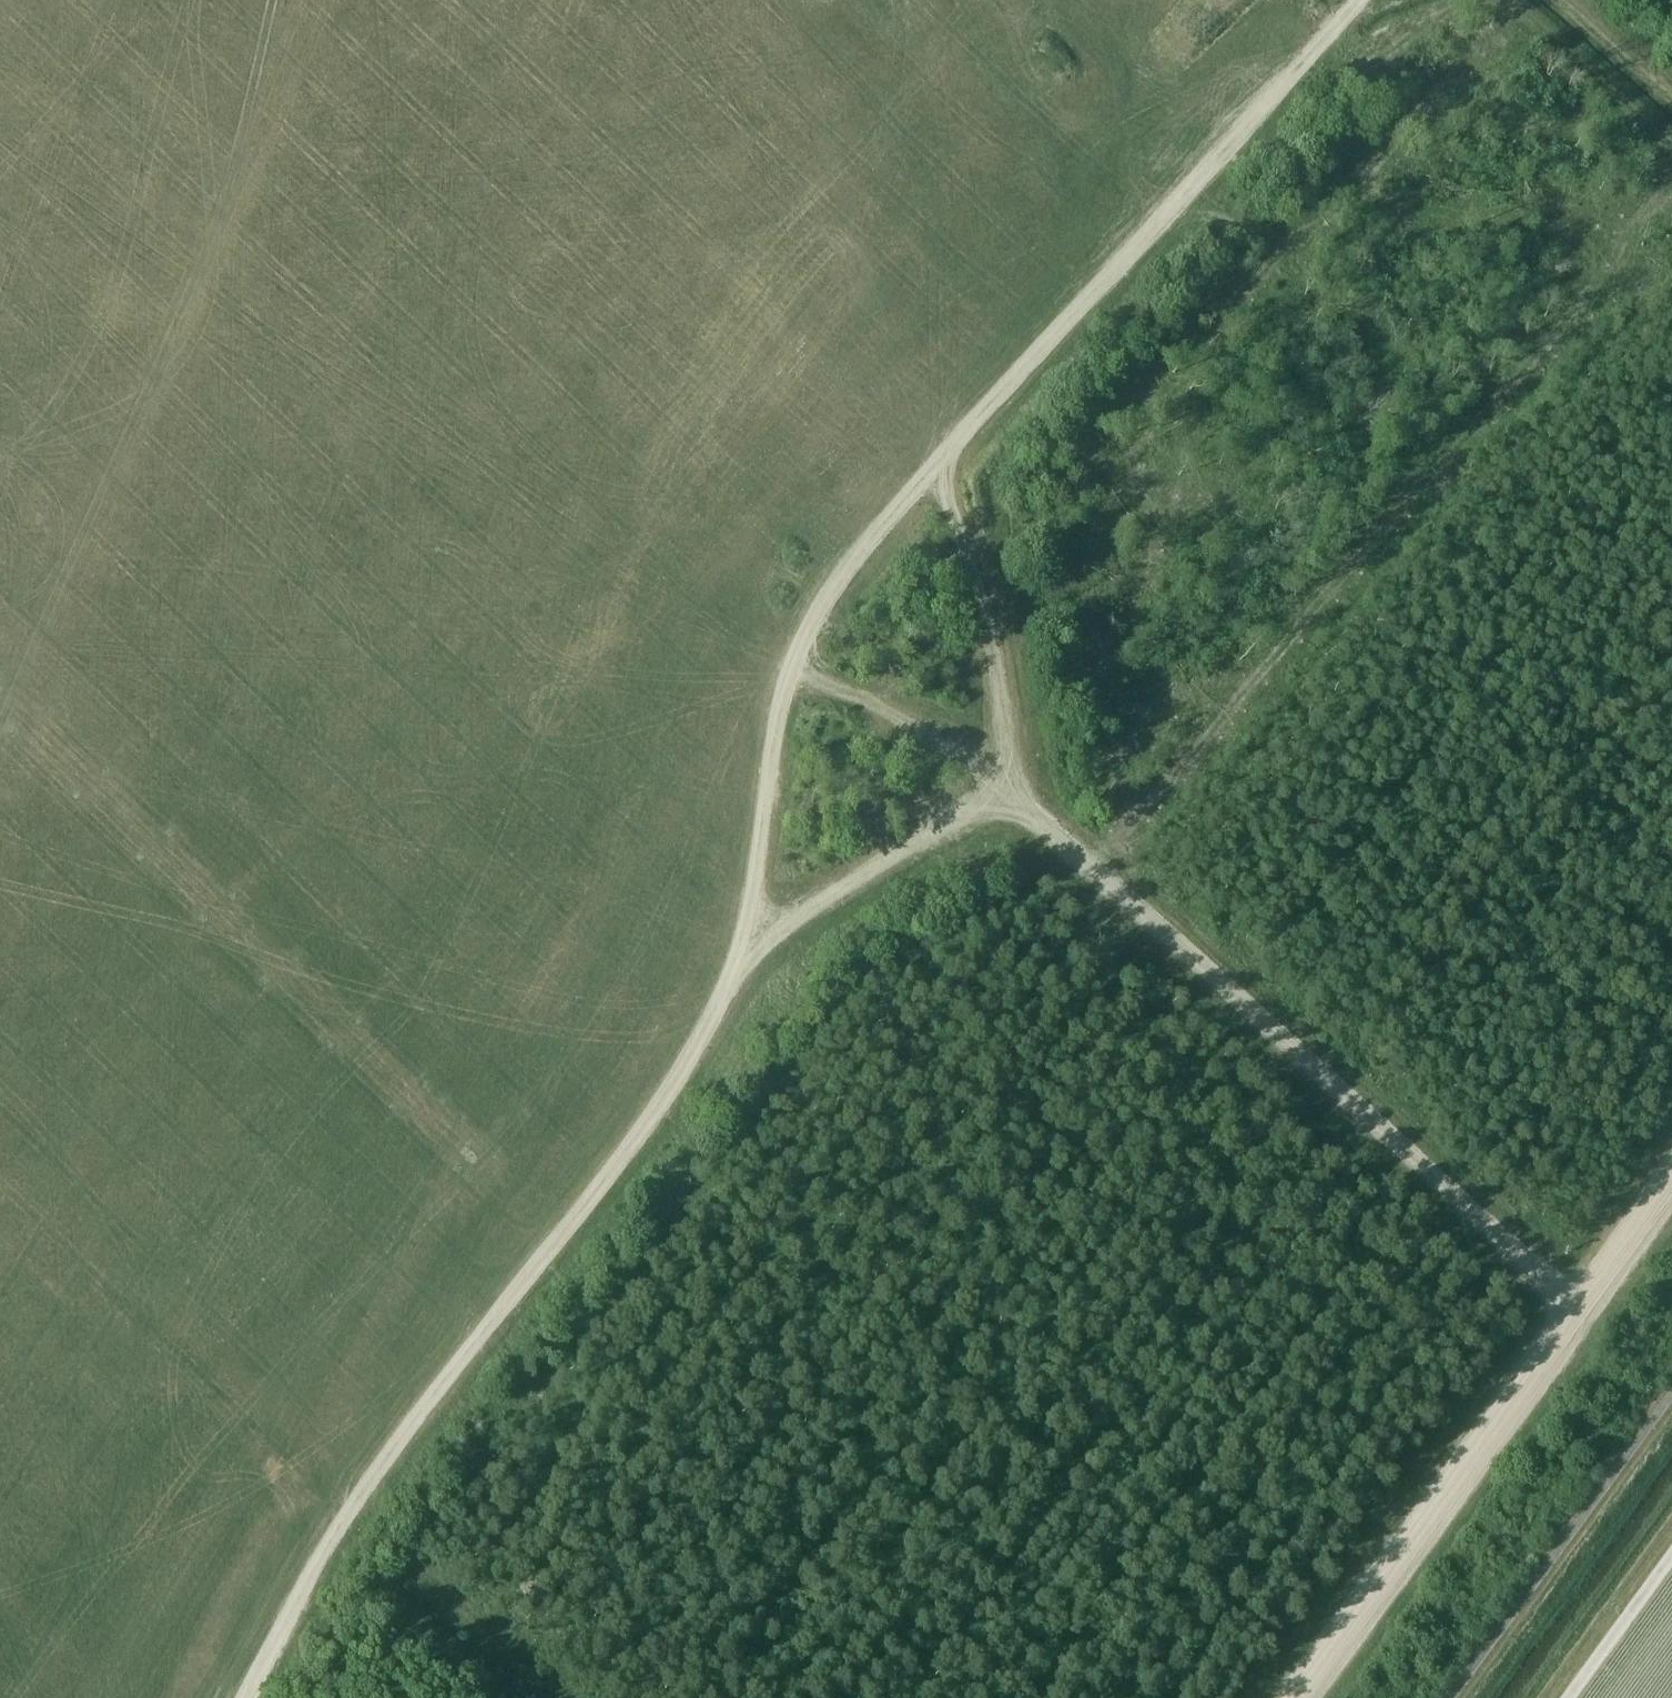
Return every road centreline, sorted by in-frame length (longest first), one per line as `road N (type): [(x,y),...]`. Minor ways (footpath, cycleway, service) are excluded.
road 1 (track): [(1671,1549),(1566,1697)]

